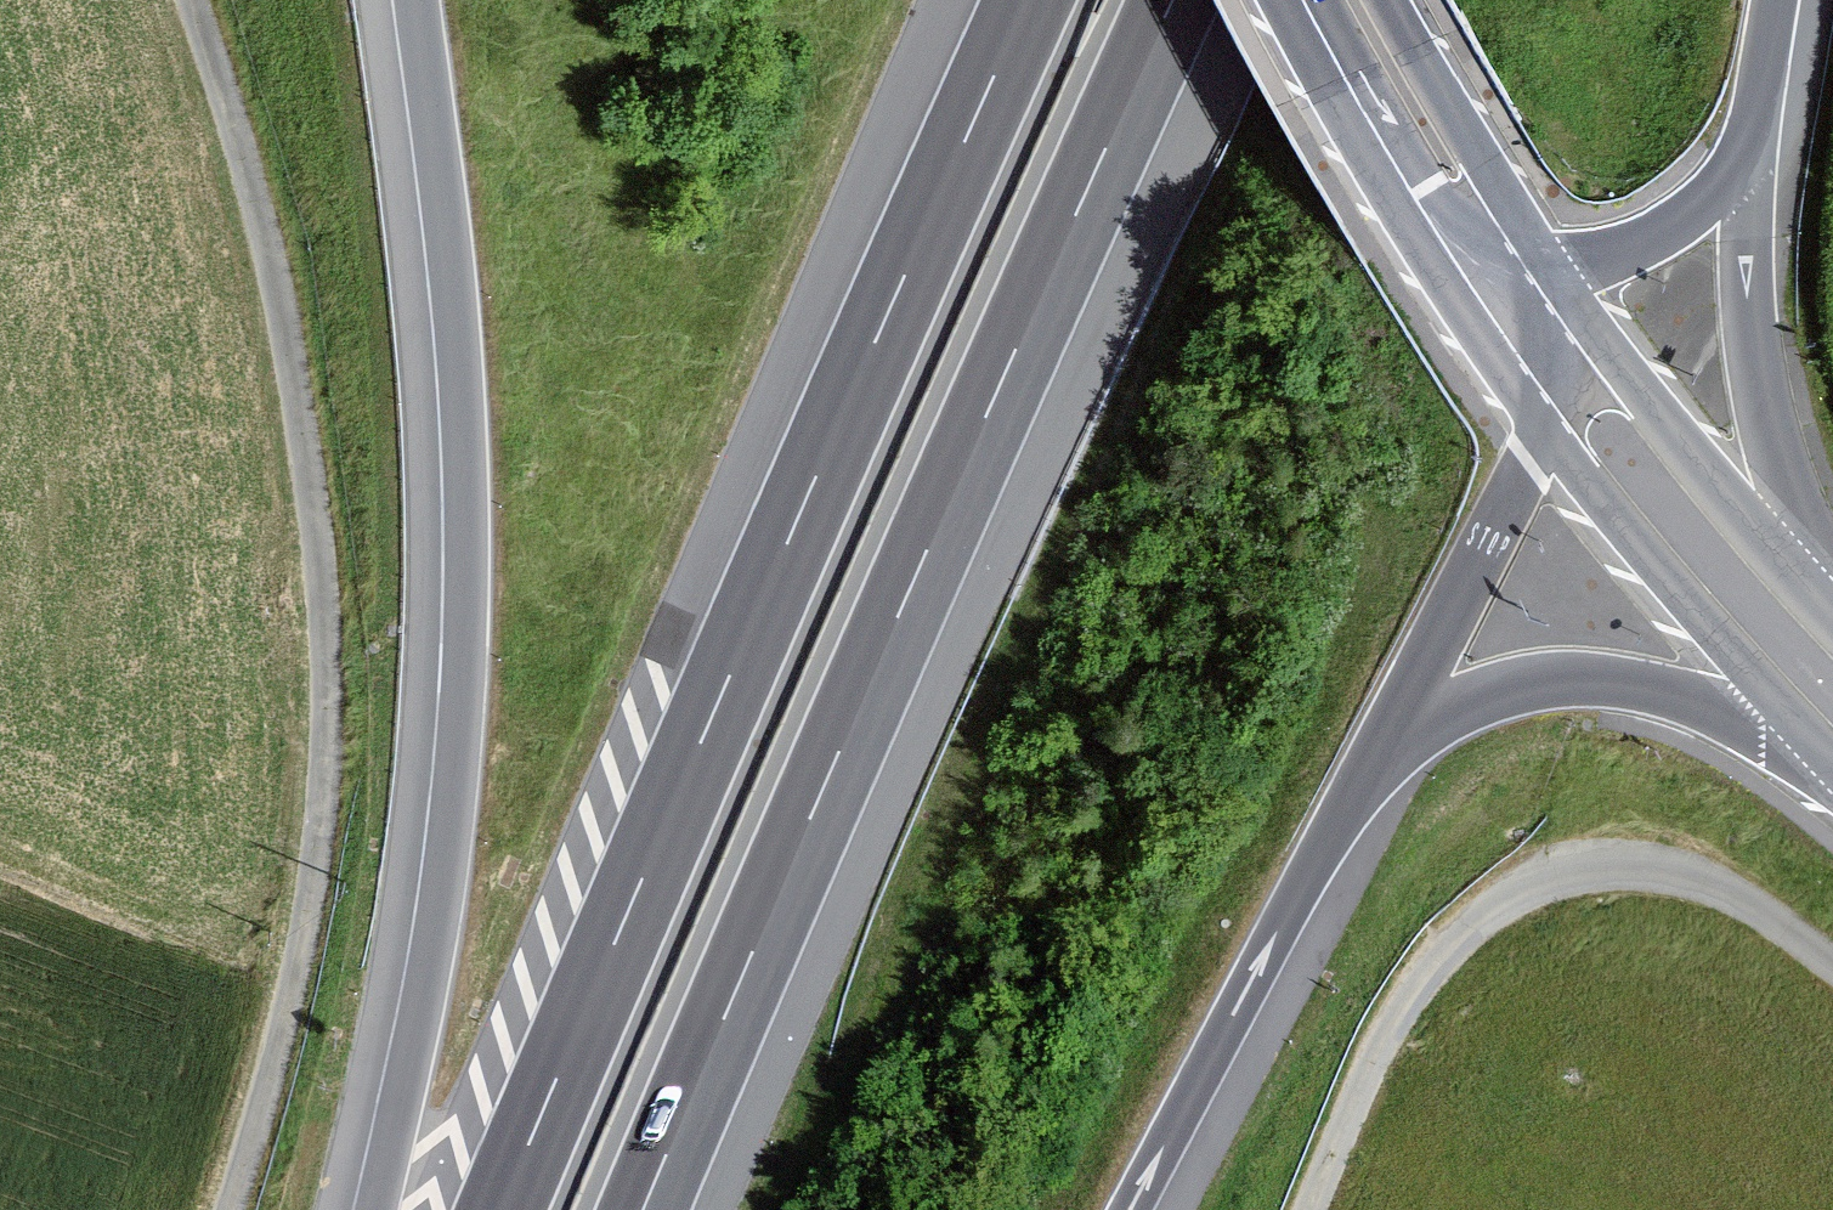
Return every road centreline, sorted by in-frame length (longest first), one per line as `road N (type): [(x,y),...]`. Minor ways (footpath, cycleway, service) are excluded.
road 1 (motorway): [(643,1209),(1172,0)]
road 2 (motorway): [(1029,0),(501,1209)]
road 3 (track): [(232,1209),(305,939),(328,698),(319,554),(286,327),(194,0)]
road 4 (motorway): [(418,0),(460,366),(467,598),(444,883),(375,1209)]
road 5 (motorway): [(1130,1209),(1378,751)]
road 6 (motorway): [(1814,597),(1761,387),(1746,282),(1745,154)]
road 7 (motorway): [(1378,751),(1457,705),(1567,678),(1625,684),(1801,732)]
road 8 (secondary): [(1544,434),(1801,732)]
road 9 (secondary): [(1814,597),(1665,421),(1572,292)]
road 10 (motorway): [(1378,751),(1544,434)]
road 11 (secondary): [(1552,261),(1395,0)]
road 12 (secondary): [(1389,207),(1544,434)]
road 13 (secondary): [(1274,0),(1389,207)]
road 14 (motorway): [(1552,261),(1598,259),(1661,234),(1707,203),(1745,154)]
road 15 (motorway): [(1389,207),(1478,248),(1552,261)]
road 16 (motorway): [(1745,154),(1776,0)]
road 17 (motorway): [(1544,434),(1564,376),(1572,292)]

